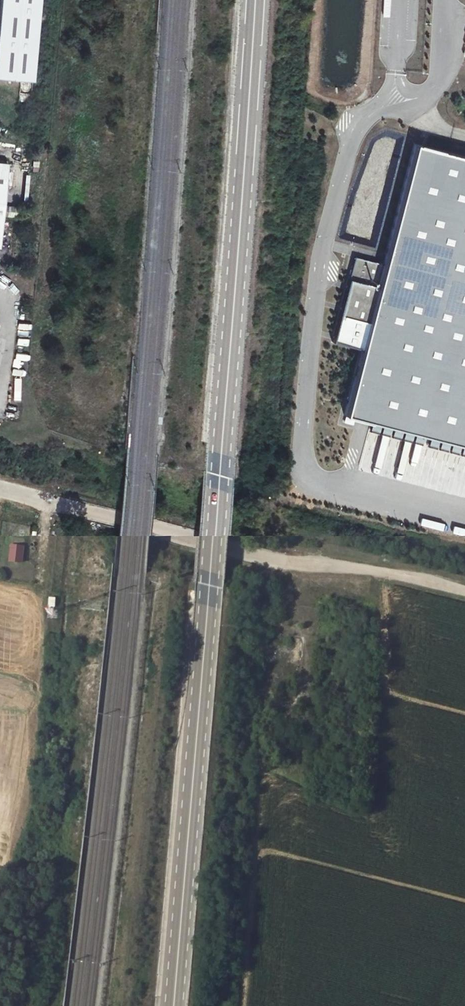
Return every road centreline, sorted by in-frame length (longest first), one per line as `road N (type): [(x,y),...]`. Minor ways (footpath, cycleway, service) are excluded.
road 1 (primary): [(255,0),(173,1005)]
road 2 (unclassified): [(288,563),(0,487)]
road 3 (track): [(464,591),(288,563)]

